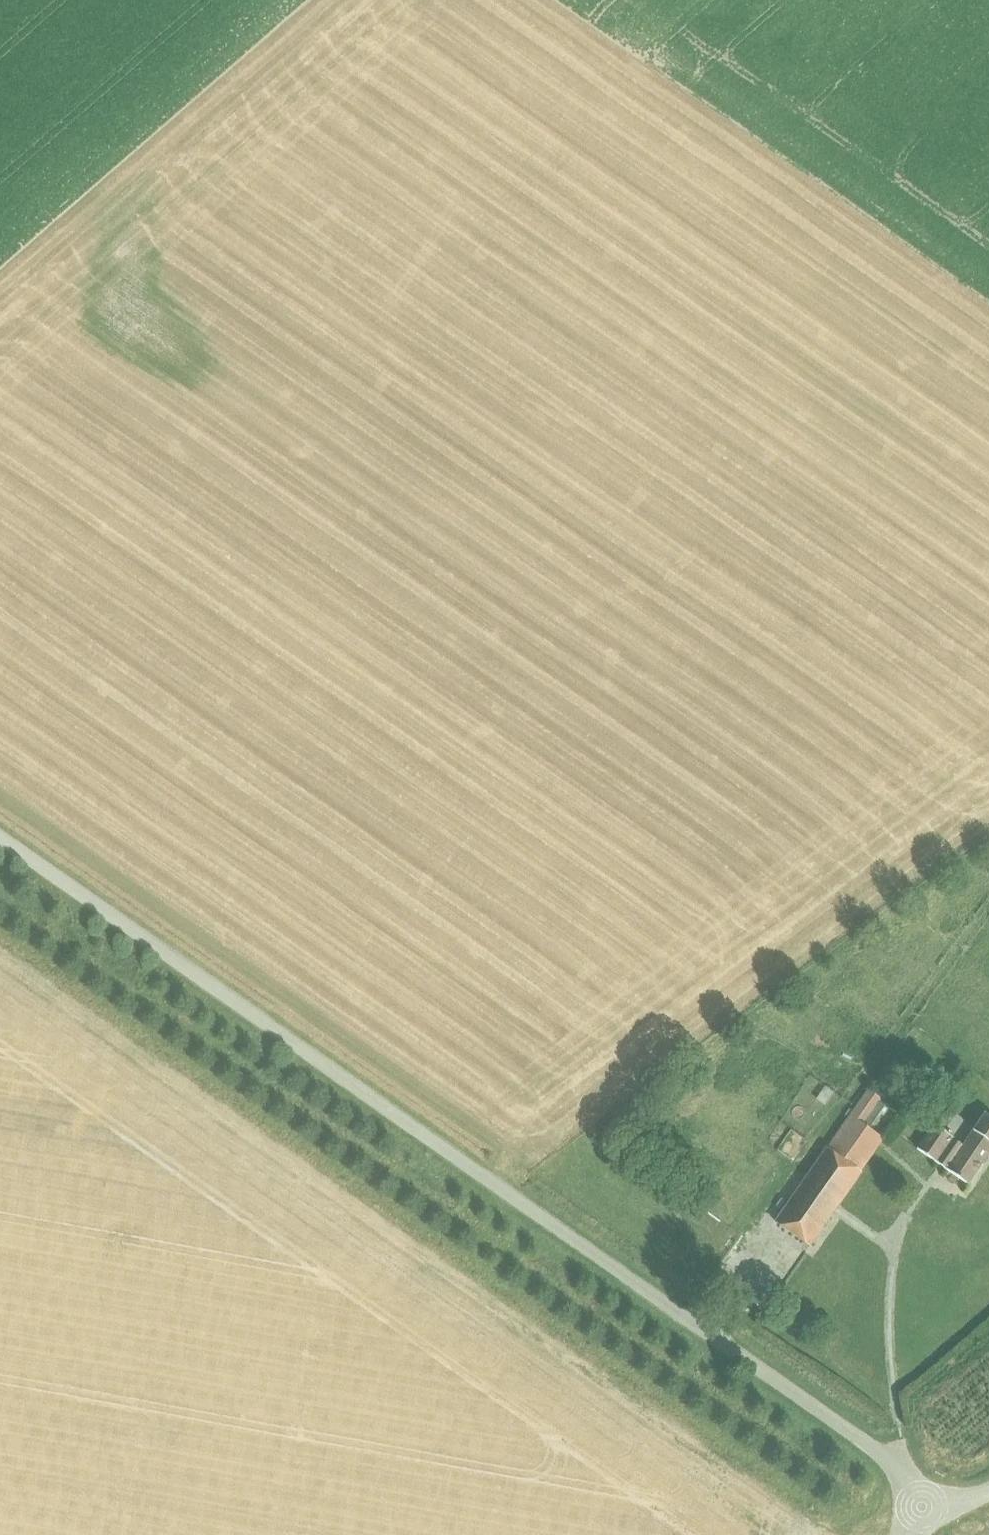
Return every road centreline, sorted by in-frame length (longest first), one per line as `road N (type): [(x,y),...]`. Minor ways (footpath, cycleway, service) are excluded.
road 1 (unclassified): [(921,1506),(875,1449),(0,838)]

